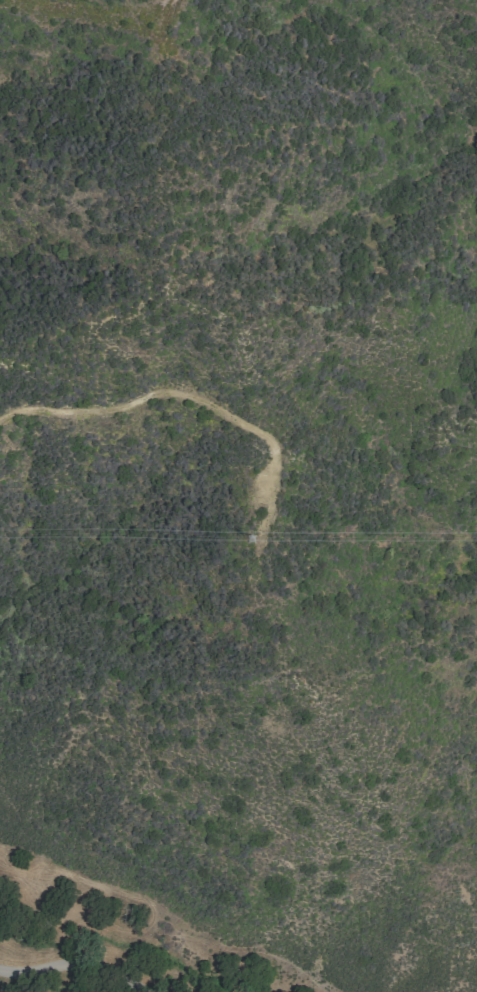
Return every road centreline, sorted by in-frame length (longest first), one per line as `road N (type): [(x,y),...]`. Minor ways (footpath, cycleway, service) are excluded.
road 1 (track): [(0,420),(37,405),(195,395),(263,438),(268,469),(259,527)]
road 2 (track): [(148,991),(112,974),(67,966),(24,976),(0,971)]

